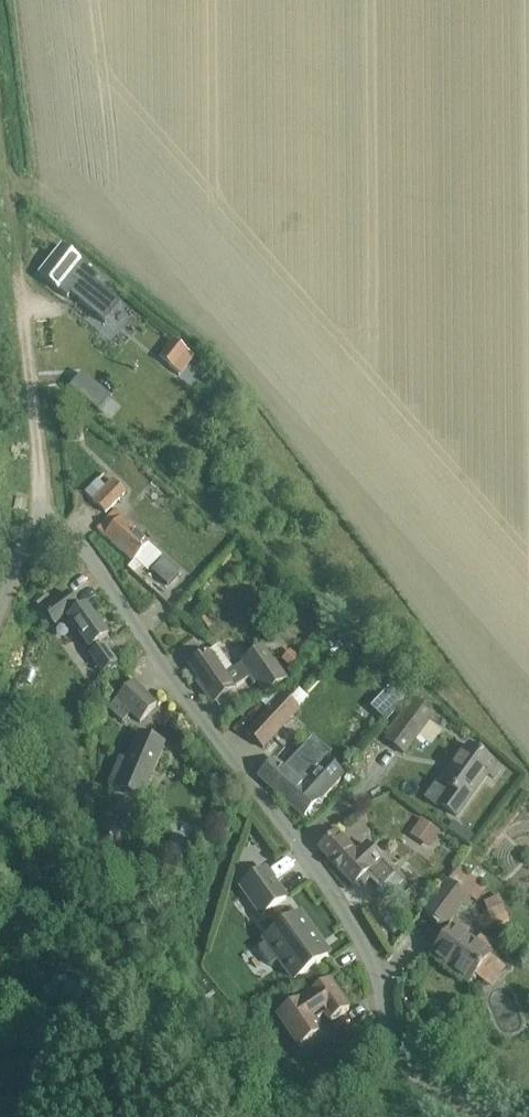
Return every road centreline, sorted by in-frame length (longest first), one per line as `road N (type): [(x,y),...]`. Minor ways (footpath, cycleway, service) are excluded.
road 1 (residential): [(492,1116),(398,1055),(371,958),(334,894),(76,542),(48,536),(26,546),(0,608)]

